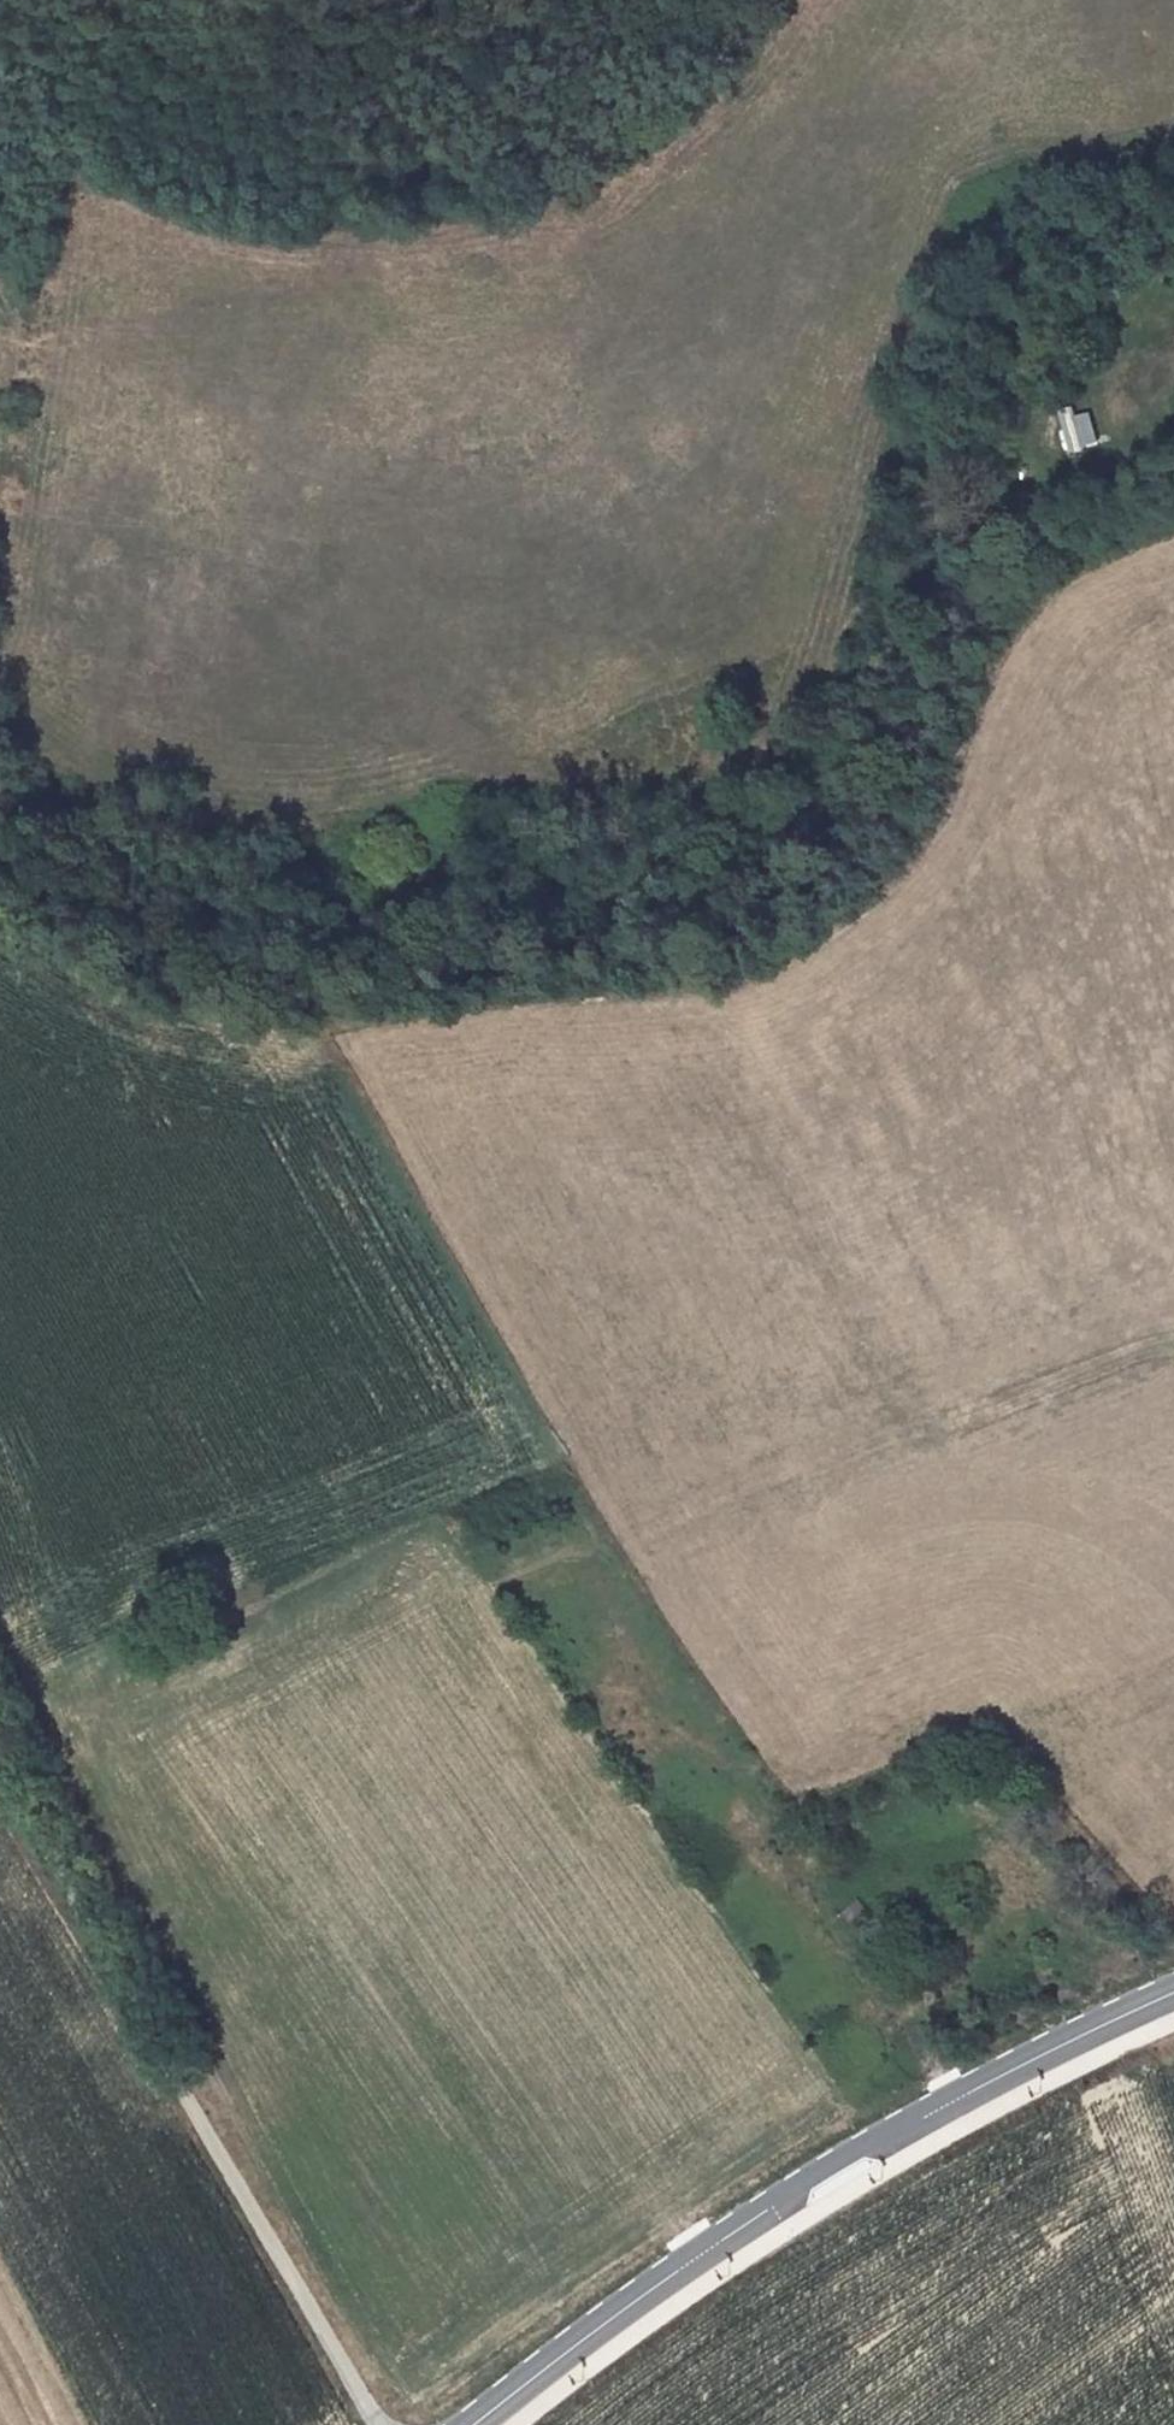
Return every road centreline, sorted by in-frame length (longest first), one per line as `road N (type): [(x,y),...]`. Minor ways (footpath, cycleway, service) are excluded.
road 1 (residential): [(1173,2008),(1120,2029),(641,2289),(459,2424)]
road 2 (unclassified): [(377,2424),(51,1861),(0,1744)]
road 3 (track): [(1173,1327),(634,1543)]

